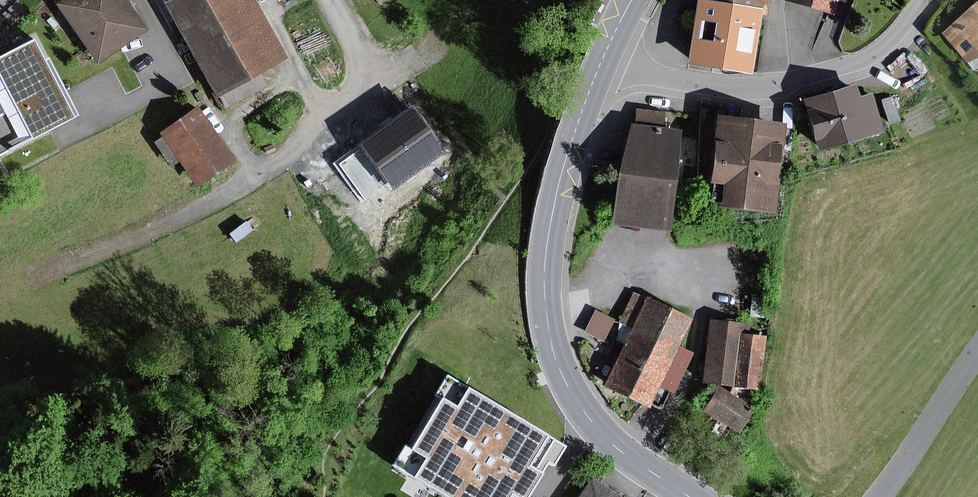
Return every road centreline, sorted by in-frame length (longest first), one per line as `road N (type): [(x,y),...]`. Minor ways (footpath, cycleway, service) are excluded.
road 1 (tertiary): [(603,58),(547,243),(551,343),(591,422),(691,496)]
road 2 (residential): [(603,58),(664,77),(782,83),(866,61),(899,37),(925,0)]
road 3 (residential): [(977,359),(880,496)]

